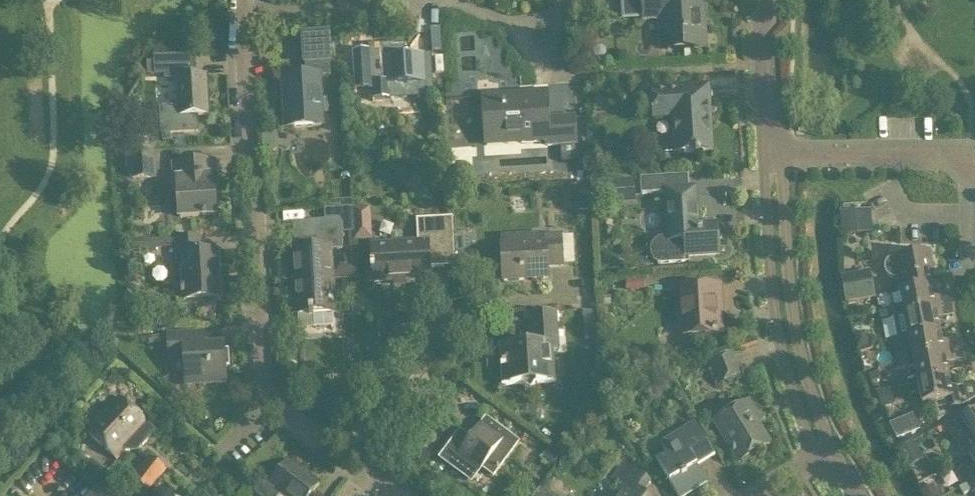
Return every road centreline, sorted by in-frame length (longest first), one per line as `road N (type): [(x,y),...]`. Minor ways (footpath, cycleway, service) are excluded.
road 1 (residential): [(357,446),(289,416),(267,387),(246,14)]
road 2 (residential): [(767,157),(780,346),(809,443),(826,455)]
road 3 (residential): [(826,455),(796,338),(783,174),(767,157)]
road 4 (residential): [(974,173),(951,154),(767,157)]
road 5 (residential): [(357,446),(411,396),(433,311),(482,310)]
road 6 (residential): [(767,157),(760,31),(770,0)]
road 7 (residential): [(377,0),(246,14)]

